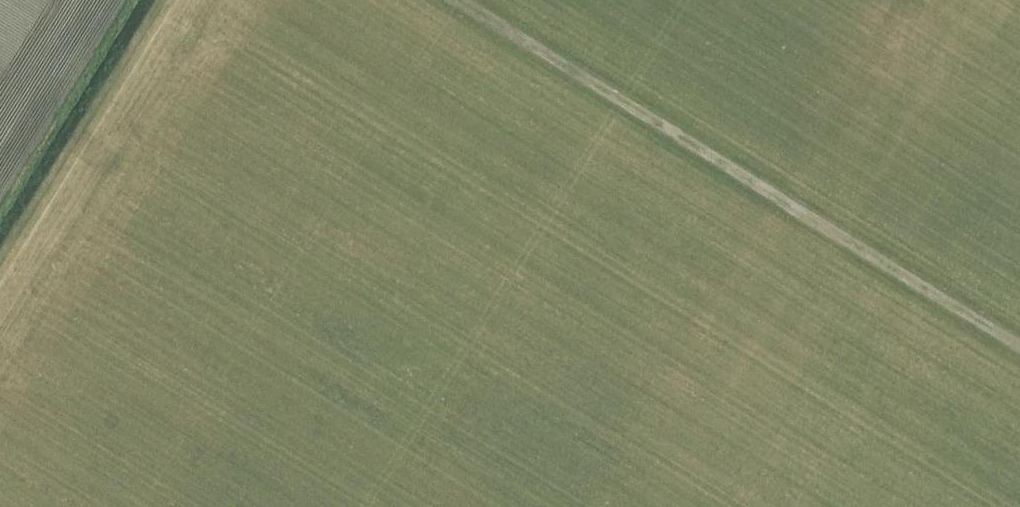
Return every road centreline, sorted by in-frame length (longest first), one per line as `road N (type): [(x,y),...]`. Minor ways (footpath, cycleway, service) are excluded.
road 1 (track): [(467,0),(1019,344)]

